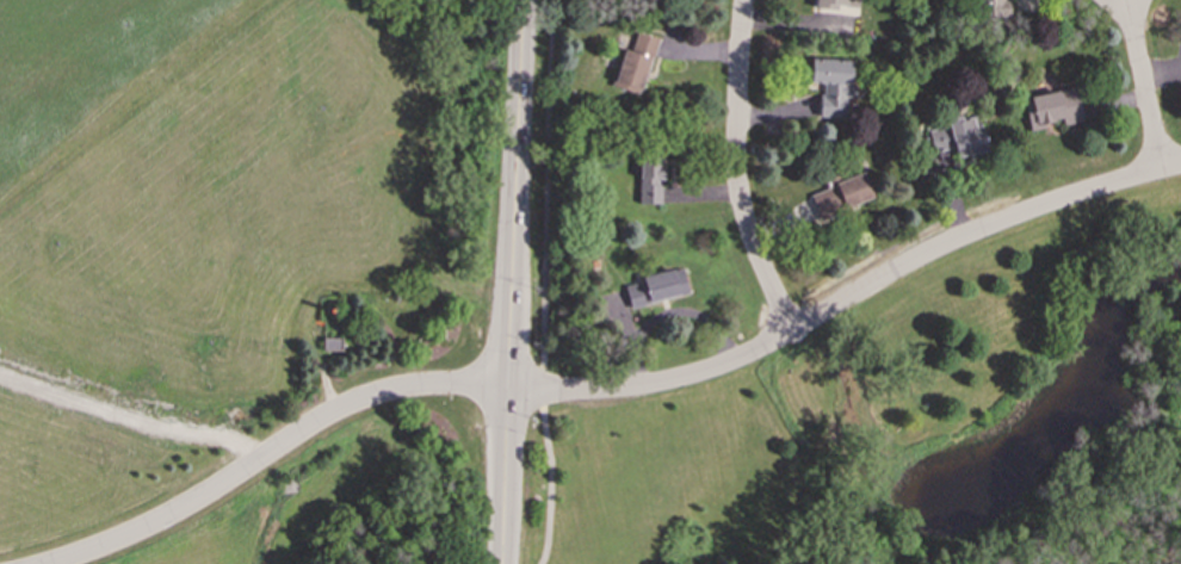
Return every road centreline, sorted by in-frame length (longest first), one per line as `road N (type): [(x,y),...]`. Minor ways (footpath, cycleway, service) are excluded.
road 1 (residential): [(1180,165),(947,246),(719,368),(660,384),(506,392)]
road 2 (residential): [(506,392),(410,385),(335,411),(230,482),(110,544),(35,563)]
road 3 (tertiary): [(506,392),(523,0)]
road 4 (residential): [(743,0),(740,207),(787,333)]
road 5 (residential): [(277,451),(0,370)]
road 6 (residential): [(1160,171),(1123,0)]
road 7 (tertiary): [(503,563),(506,392)]

